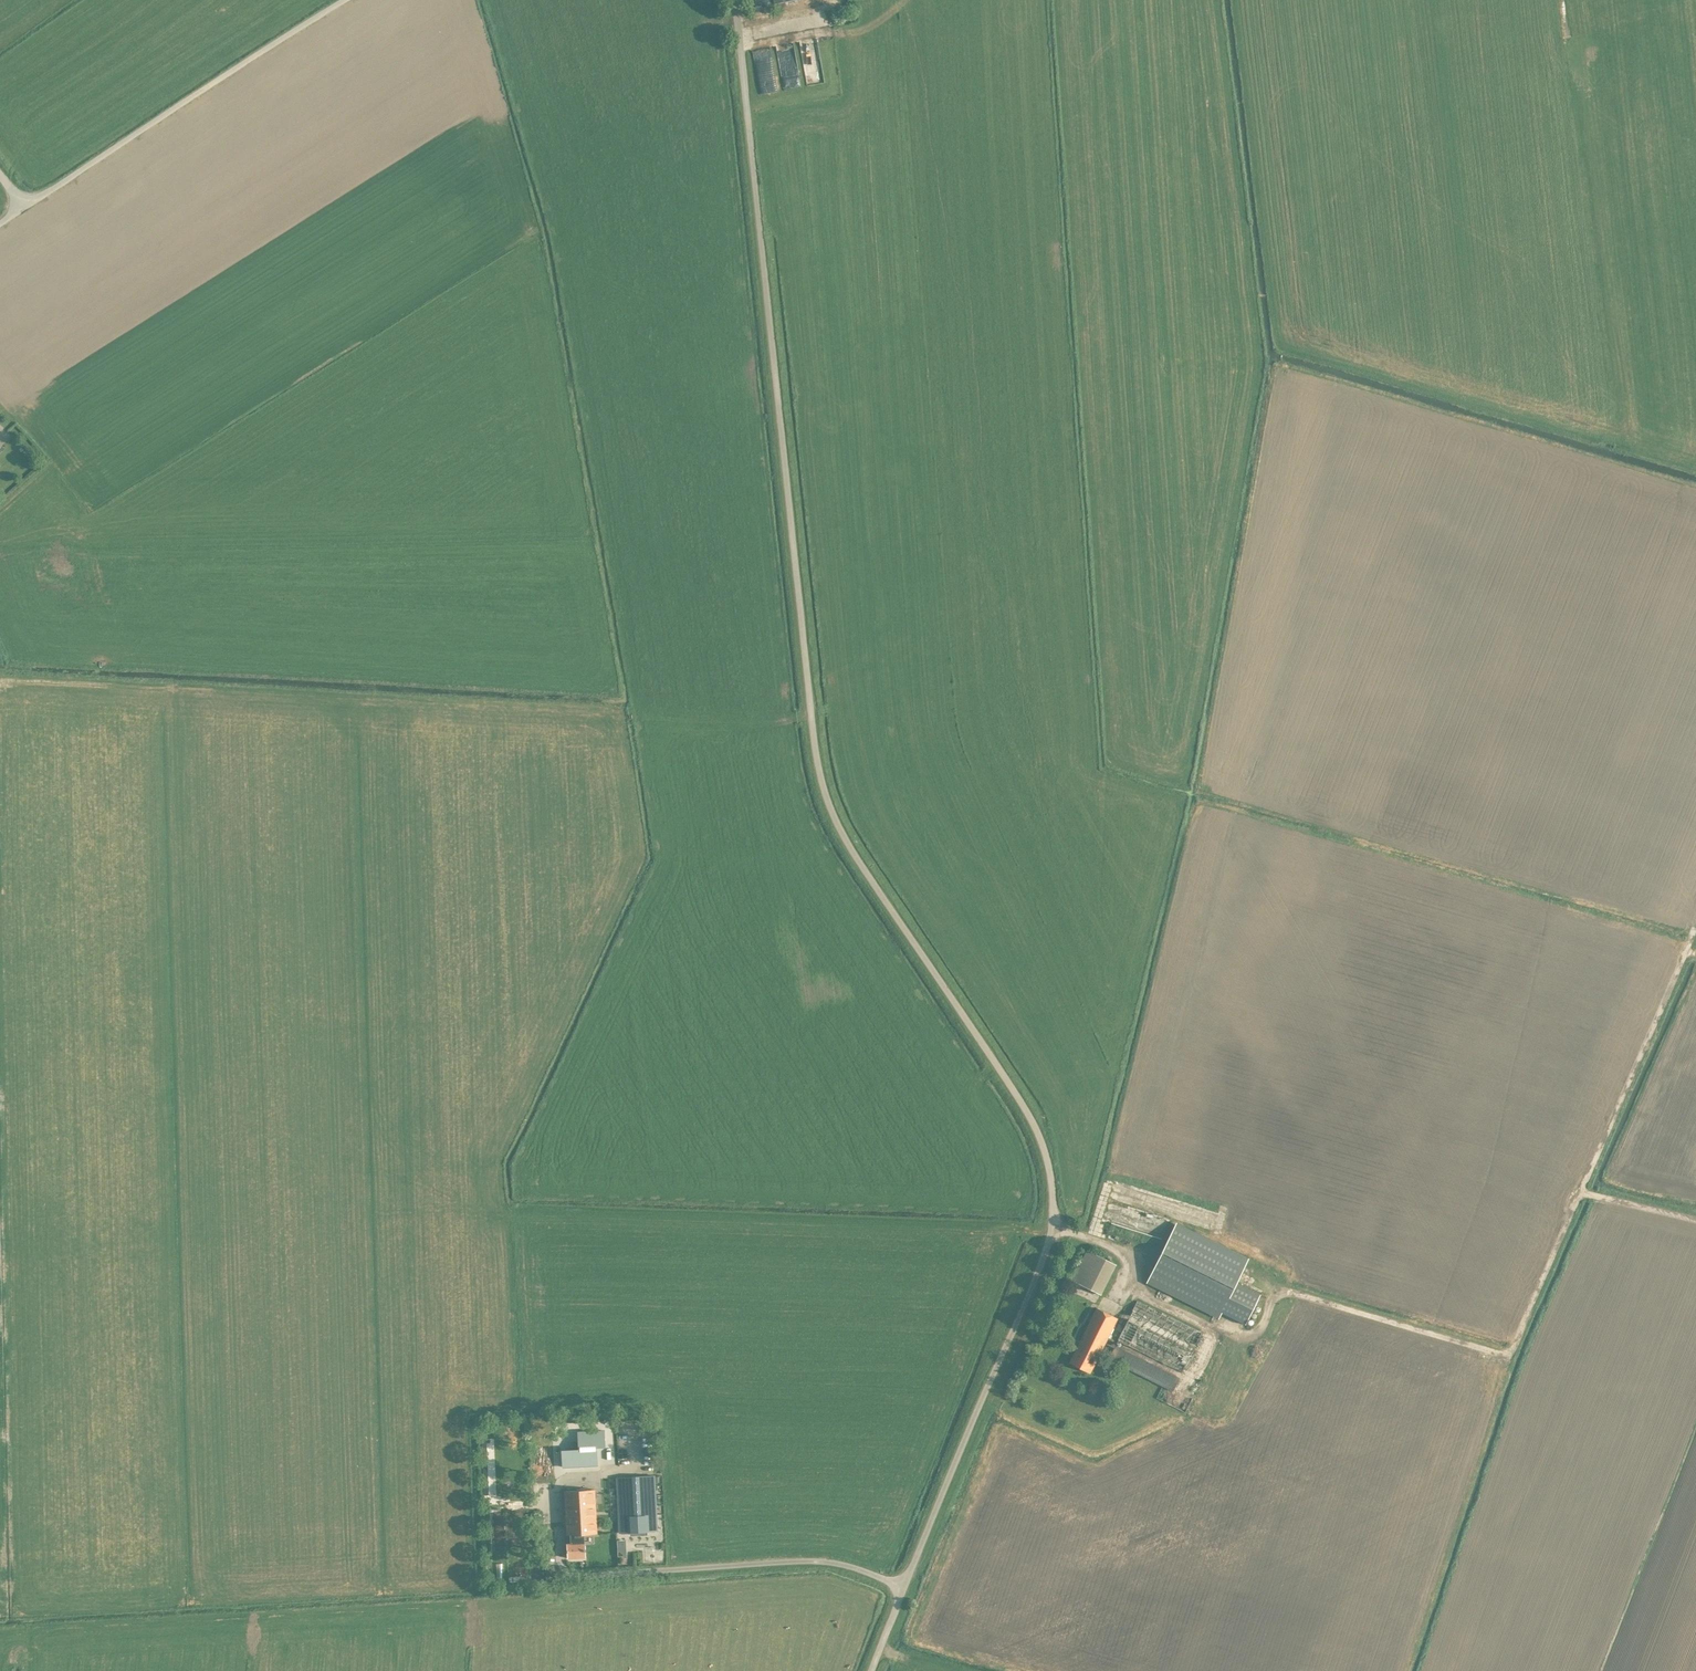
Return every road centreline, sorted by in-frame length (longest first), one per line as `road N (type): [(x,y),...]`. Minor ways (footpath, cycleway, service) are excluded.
road 1 (unclassified): [(903,1586),(1053,1212),(1044,1135),(837,823),(816,764),(735,0)]
road 2 (unclassified): [(23,205),(343,0)]
road 3 (unclassified): [(903,1586),(820,1559),(639,1570)]

